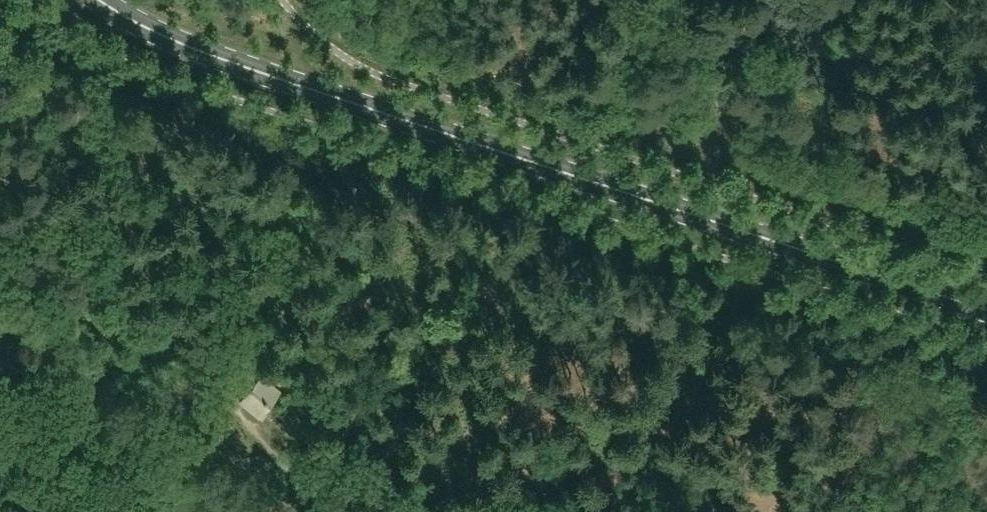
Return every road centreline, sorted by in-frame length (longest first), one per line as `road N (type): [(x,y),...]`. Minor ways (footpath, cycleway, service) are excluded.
road 1 (primary): [(986,309),(232,63),(101,0)]
road 2 (track): [(736,261),(617,462),(574,511)]
road 3 (track): [(214,395),(320,511)]

